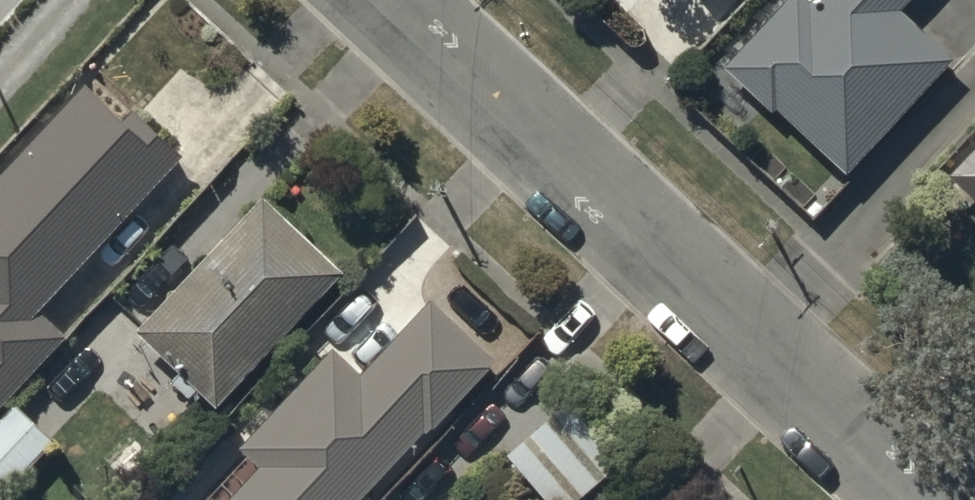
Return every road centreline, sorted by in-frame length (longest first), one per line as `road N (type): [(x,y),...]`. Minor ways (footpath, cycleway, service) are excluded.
road 1 (residential): [(383,0),(737,333)]
road 2 (residential): [(974,81),(737,333)]
road 3 (residential): [(737,333),(921,499)]

